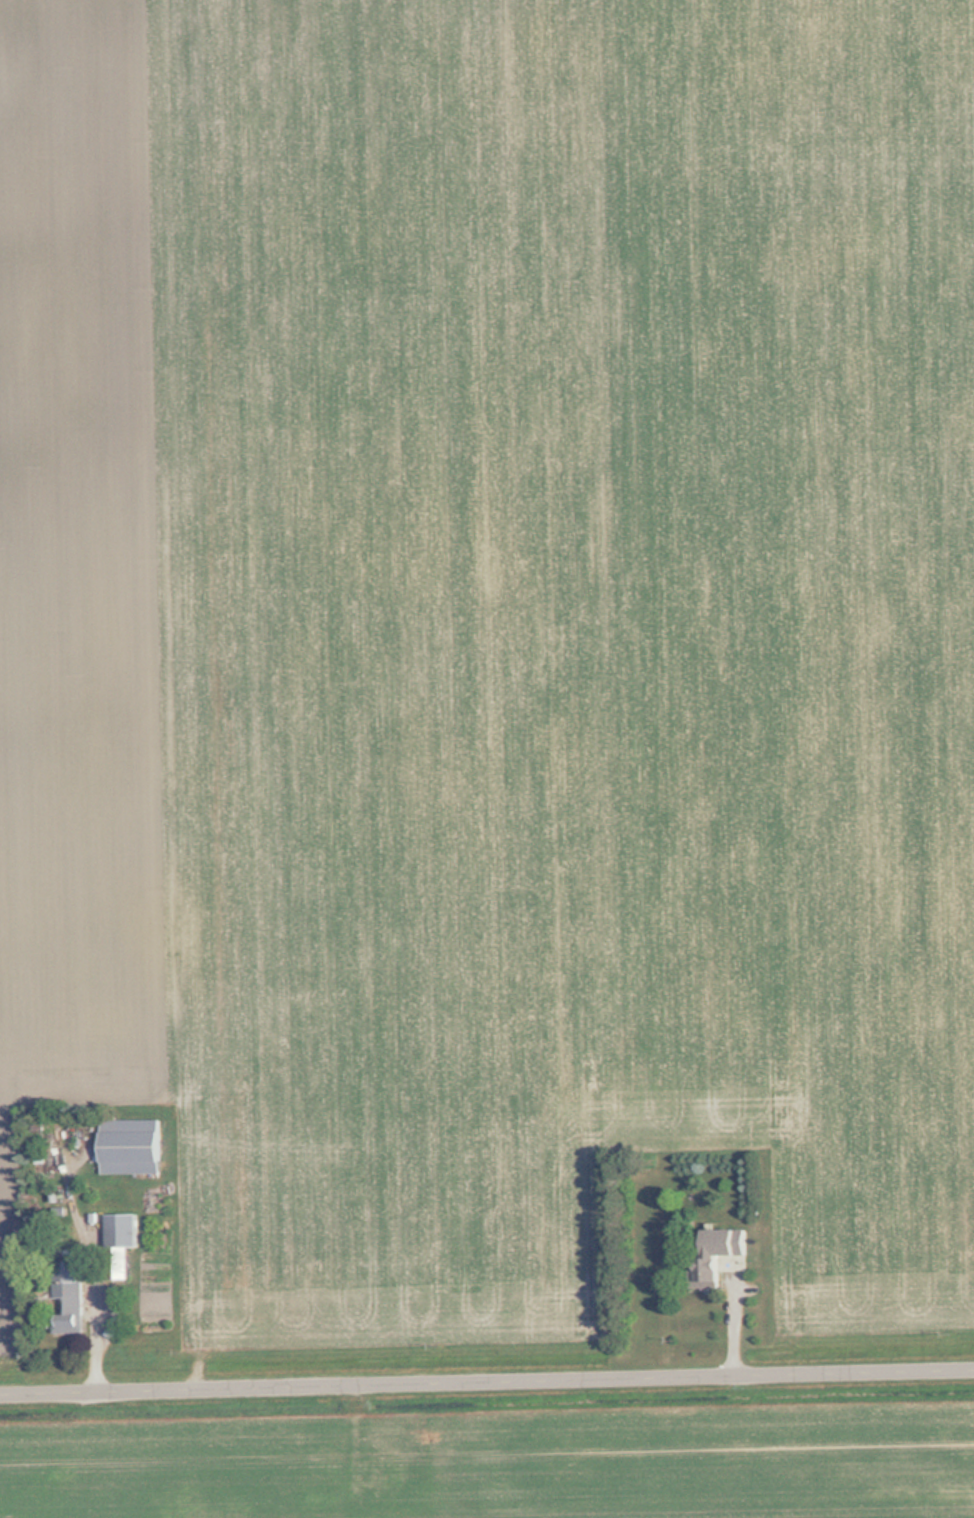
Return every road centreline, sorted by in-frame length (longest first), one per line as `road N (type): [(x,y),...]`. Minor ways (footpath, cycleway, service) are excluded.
road 1 (residential): [(0,1391),(973,1366)]

